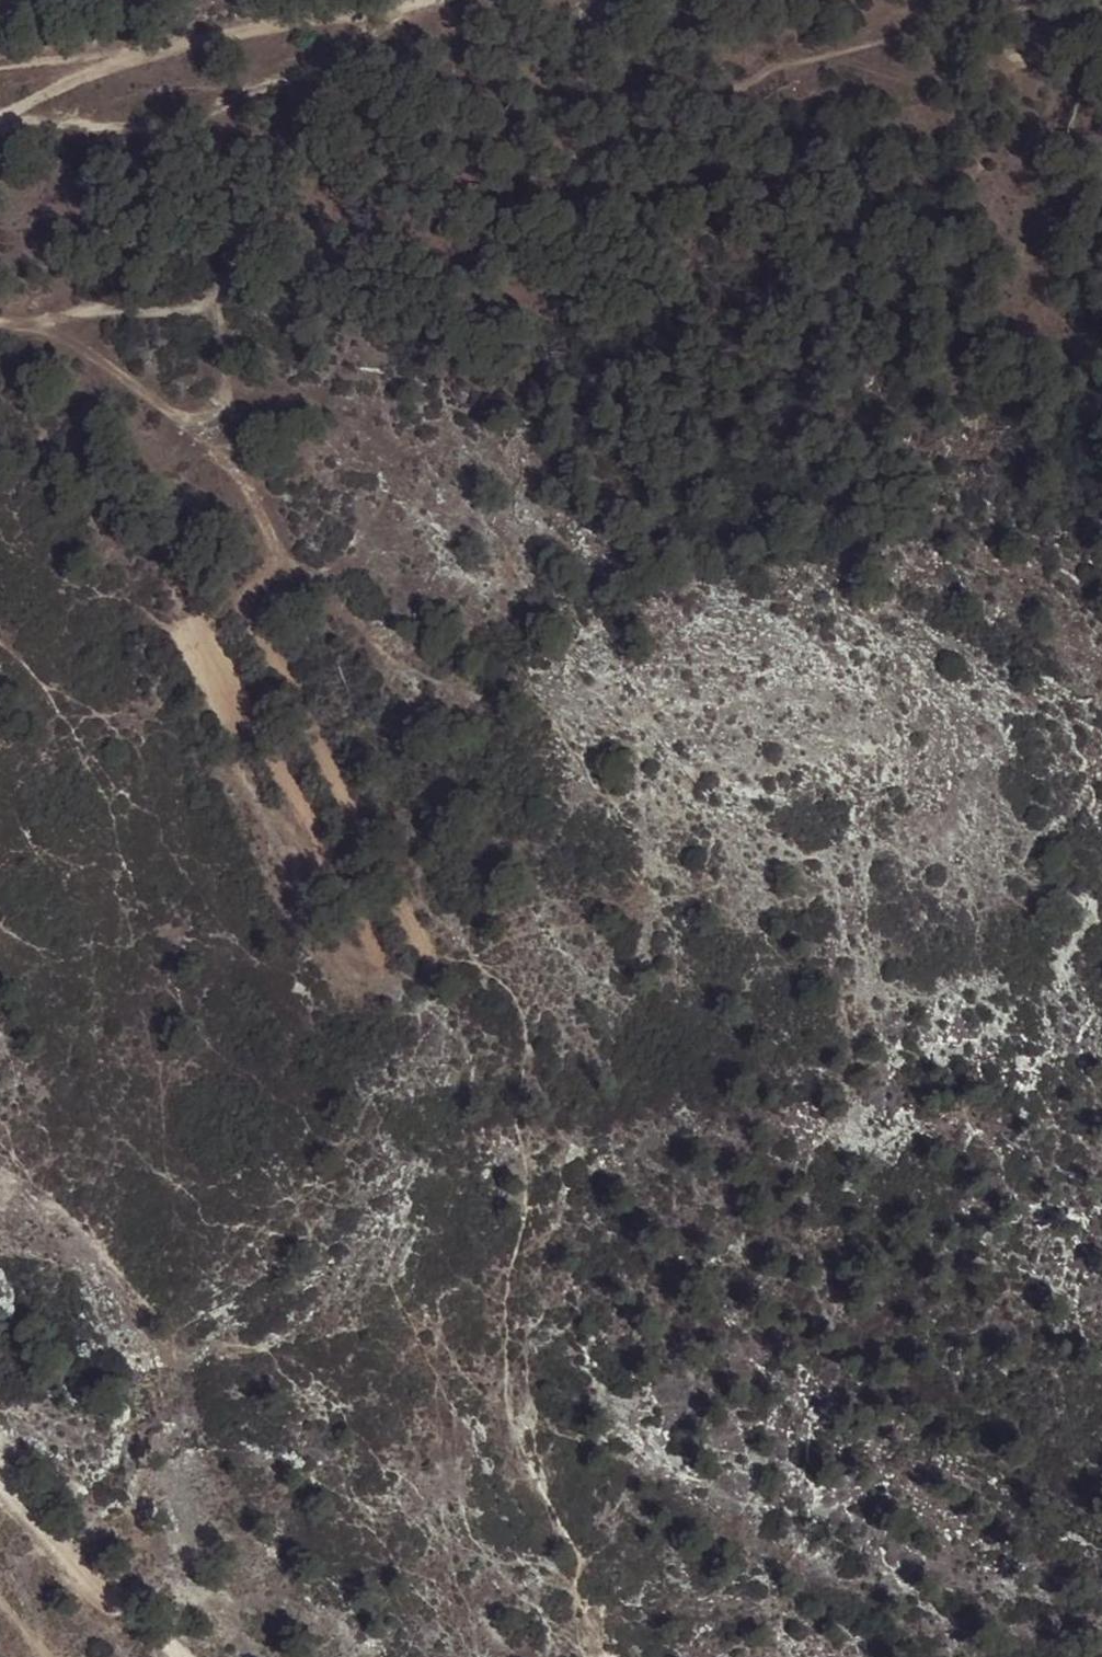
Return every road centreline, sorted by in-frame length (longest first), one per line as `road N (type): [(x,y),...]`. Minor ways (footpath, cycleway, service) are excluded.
road 1 (track): [(0,125),(461,0)]
road 2 (track): [(197,1656),(158,1616),(92,1574),(71,1539),(0,1480)]

